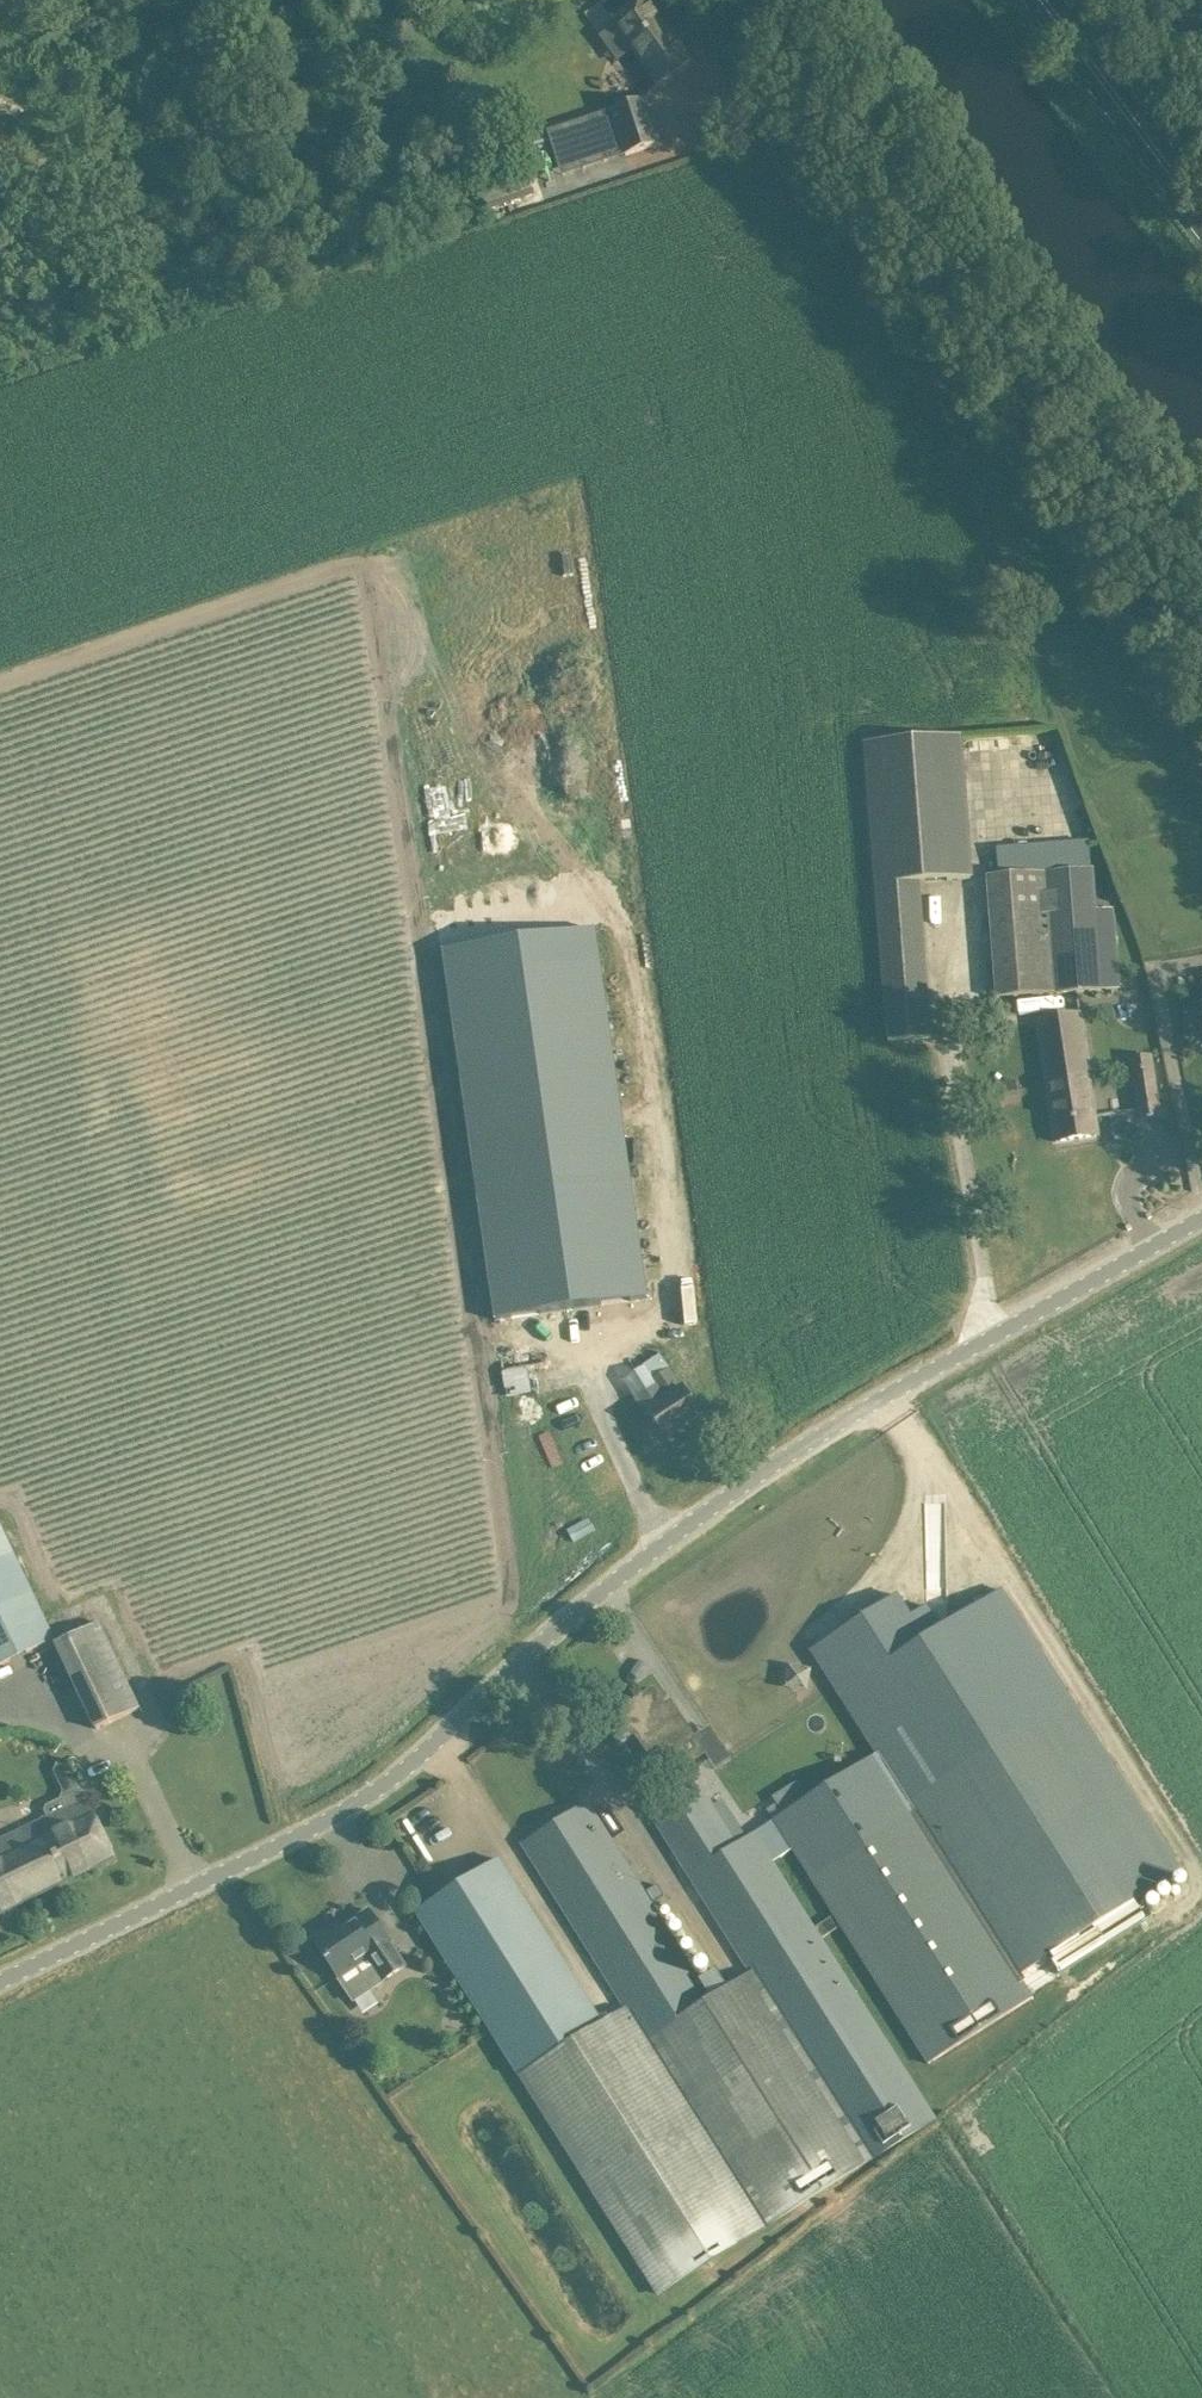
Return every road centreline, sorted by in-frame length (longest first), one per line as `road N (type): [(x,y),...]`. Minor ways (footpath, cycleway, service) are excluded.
road 1 (unclassified): [(0,1985),(366,1796),(667,1539),(884,1396),(1201,1217)]
road 2 (track): [(684,25),(797,183),(967,321),(1201,573)]
road 3 (track): [(752,0),(858,145),(945,245),(967,321)]
road 4 (primary): [(1201,212),(1045,0)]

